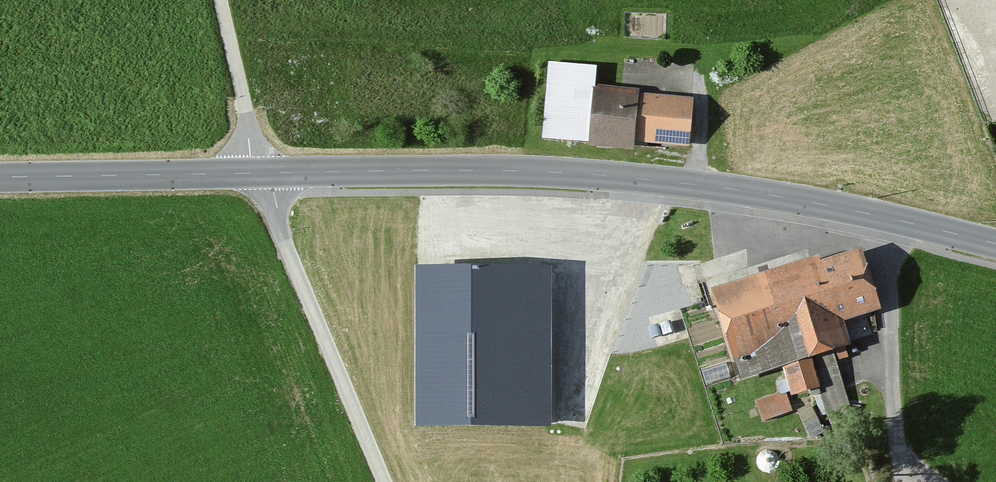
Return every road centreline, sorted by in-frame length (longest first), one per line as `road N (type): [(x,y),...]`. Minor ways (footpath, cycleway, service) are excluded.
road 1 (tertiary): [(995,245),(846,208),(606,174),(0,175)]
road 2 (track): [(383,481),(261,173),(220,0)]

